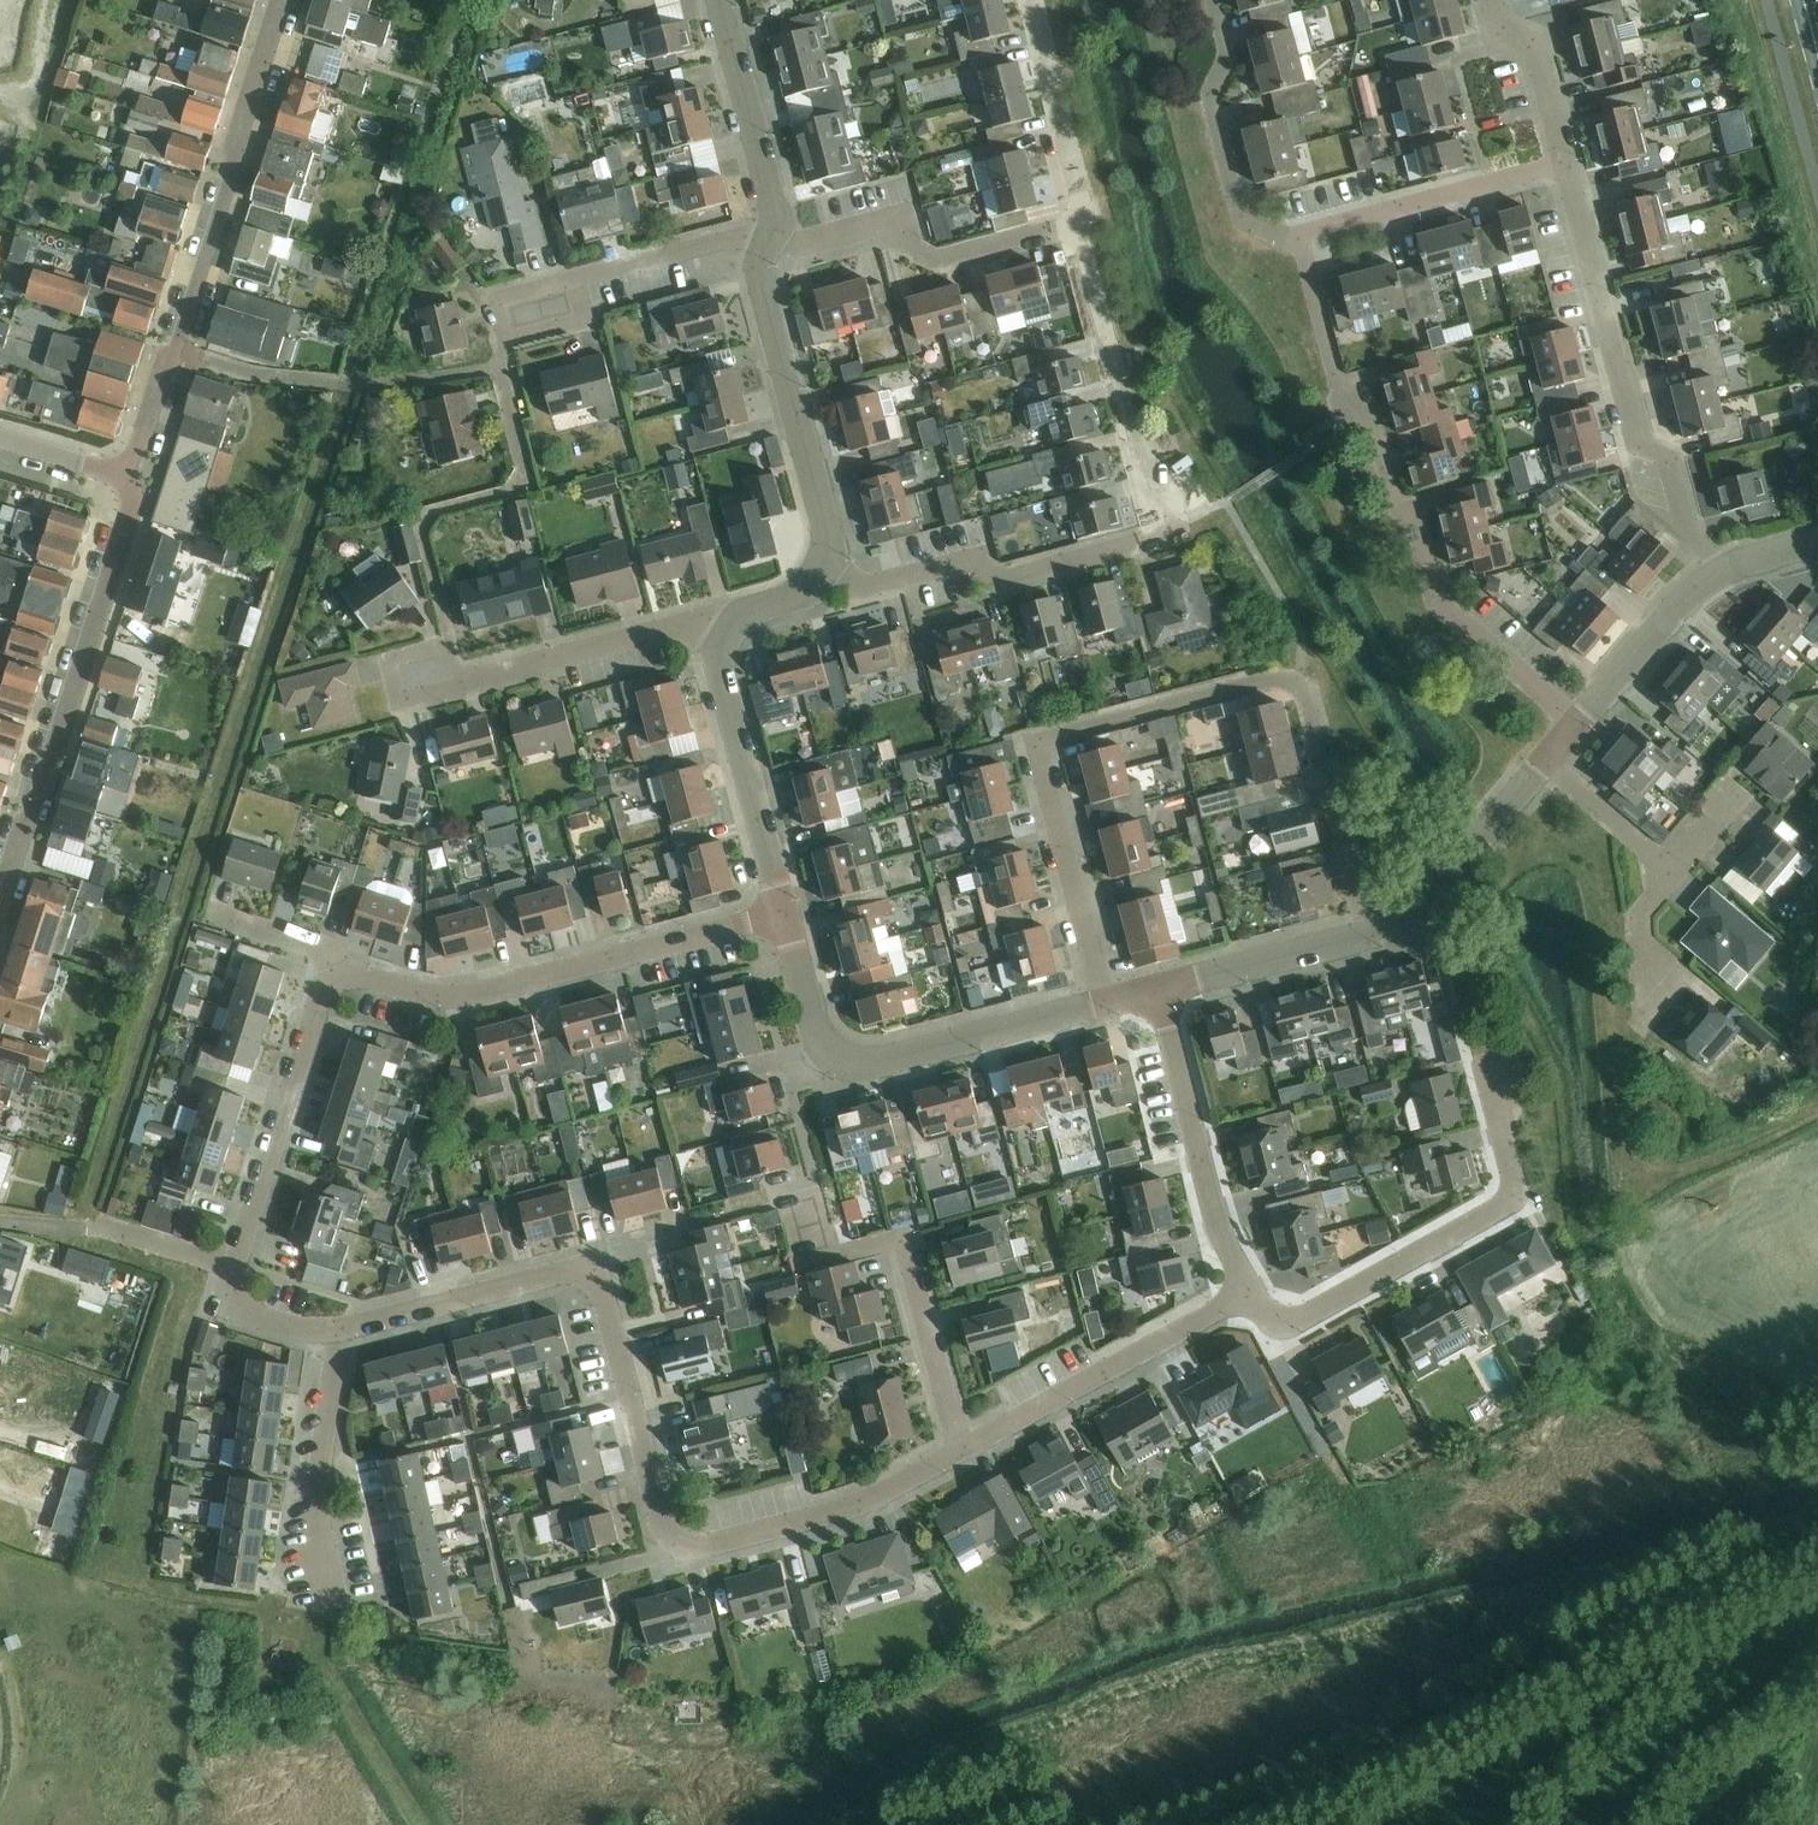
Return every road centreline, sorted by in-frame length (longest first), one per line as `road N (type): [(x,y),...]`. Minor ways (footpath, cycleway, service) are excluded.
road 1 (residential): [(338,1329),(553,1278),(602,1283),(659,1522),(697,1547),(836,1512),(963,1448)]
road 2 (residential): [(1374,931),(1305,697),(1271,679),(1055,733),(1043,757),(1105,1006)]
road 3 (residential): [(466,681),(429,516),(516,490),(527,465),(499,365),(513,301),(765,241)]
road 4 (residential): [(829,576),(869,592),(975,564),(1017,582),(1180,536),(1183,526),(1138,439),(1089,222)]
road 5 (residential): [(1578,723),(1434,595),(1418,529),(1393,506),(1372,431),(1348,415),(1299,235)]
road 6 (residential): [(123,472),(177,347),(278,0)]
road 7 (residential): [(0,916),(134,497),(123,472)]
road 8 (residential): [(338,1329),(300,1331),(231,1307),(234,1267),(327,997),(349,985)]
road 9 (residential): [(349,985),(373,980),(457,1001),(783,917)]
road 10 (residential): [(1249,1291),(1268,1319),(1294,1322),(1517,1201),(1486,1073)]
road 11 (residential): [(1717,569),(1675,464),(1646,448),(1567,160)]
road 12 (residential): [(829,576),(839,544),(757,272),(765,241)]
road 13 (residential): [(1089,222),(942,261),(903,226),(798,247),(765,241)]
road 14 (residential): [(963,1448),(916,1273),(888,1242),(835,1254),(819,1191)]
road 15 (residential): [(963,1448),(1249,1291)]
road 16 (residential): [(1158,991),(1215,1214),(1249,1291)]
road 17 (residential): [(818,1042),(854,1057),(905,1056),(1105,1006)]
road 18 (residential): [(1299,235),(1288,238),(1236,214),(1210,100),(1230,52),(1221,0)]
road 19 (residential): [(783,917),(725,656),(734,639)]
road 20 (residential): [(1299,235),(1567,160)]
road 21 (residential): [(466,681),(692,629),(734,639)]
road 22 (residential): [(1374,931),(1424,910),(1548,758)]
road 23 (residential): [(765,241),(771,212),(722,0)]
road 24 (residential): [(324,1565),(338,1329)]
road 25 (residential): [(1089,222),(1039,0)]
road 26 (residential): [(1158,991),(1374,931)]
road 27 (residential): [(1578,723),(1717,569)]
road 28 (residential): [(1567,160),(1539,51),(1506,32),(1498,0)]
road 29 (residential): [(1670,870),(1548,758)]
road 30 (residential): [(212,914),(332,949),(349,985)]
road 31 (residential): [(1657,1007),(1641,918),(1670,870)]
road 32 (residential): [(818,1042),(783,917)]
road 33 (residential): [(123,472),(0,441)]

